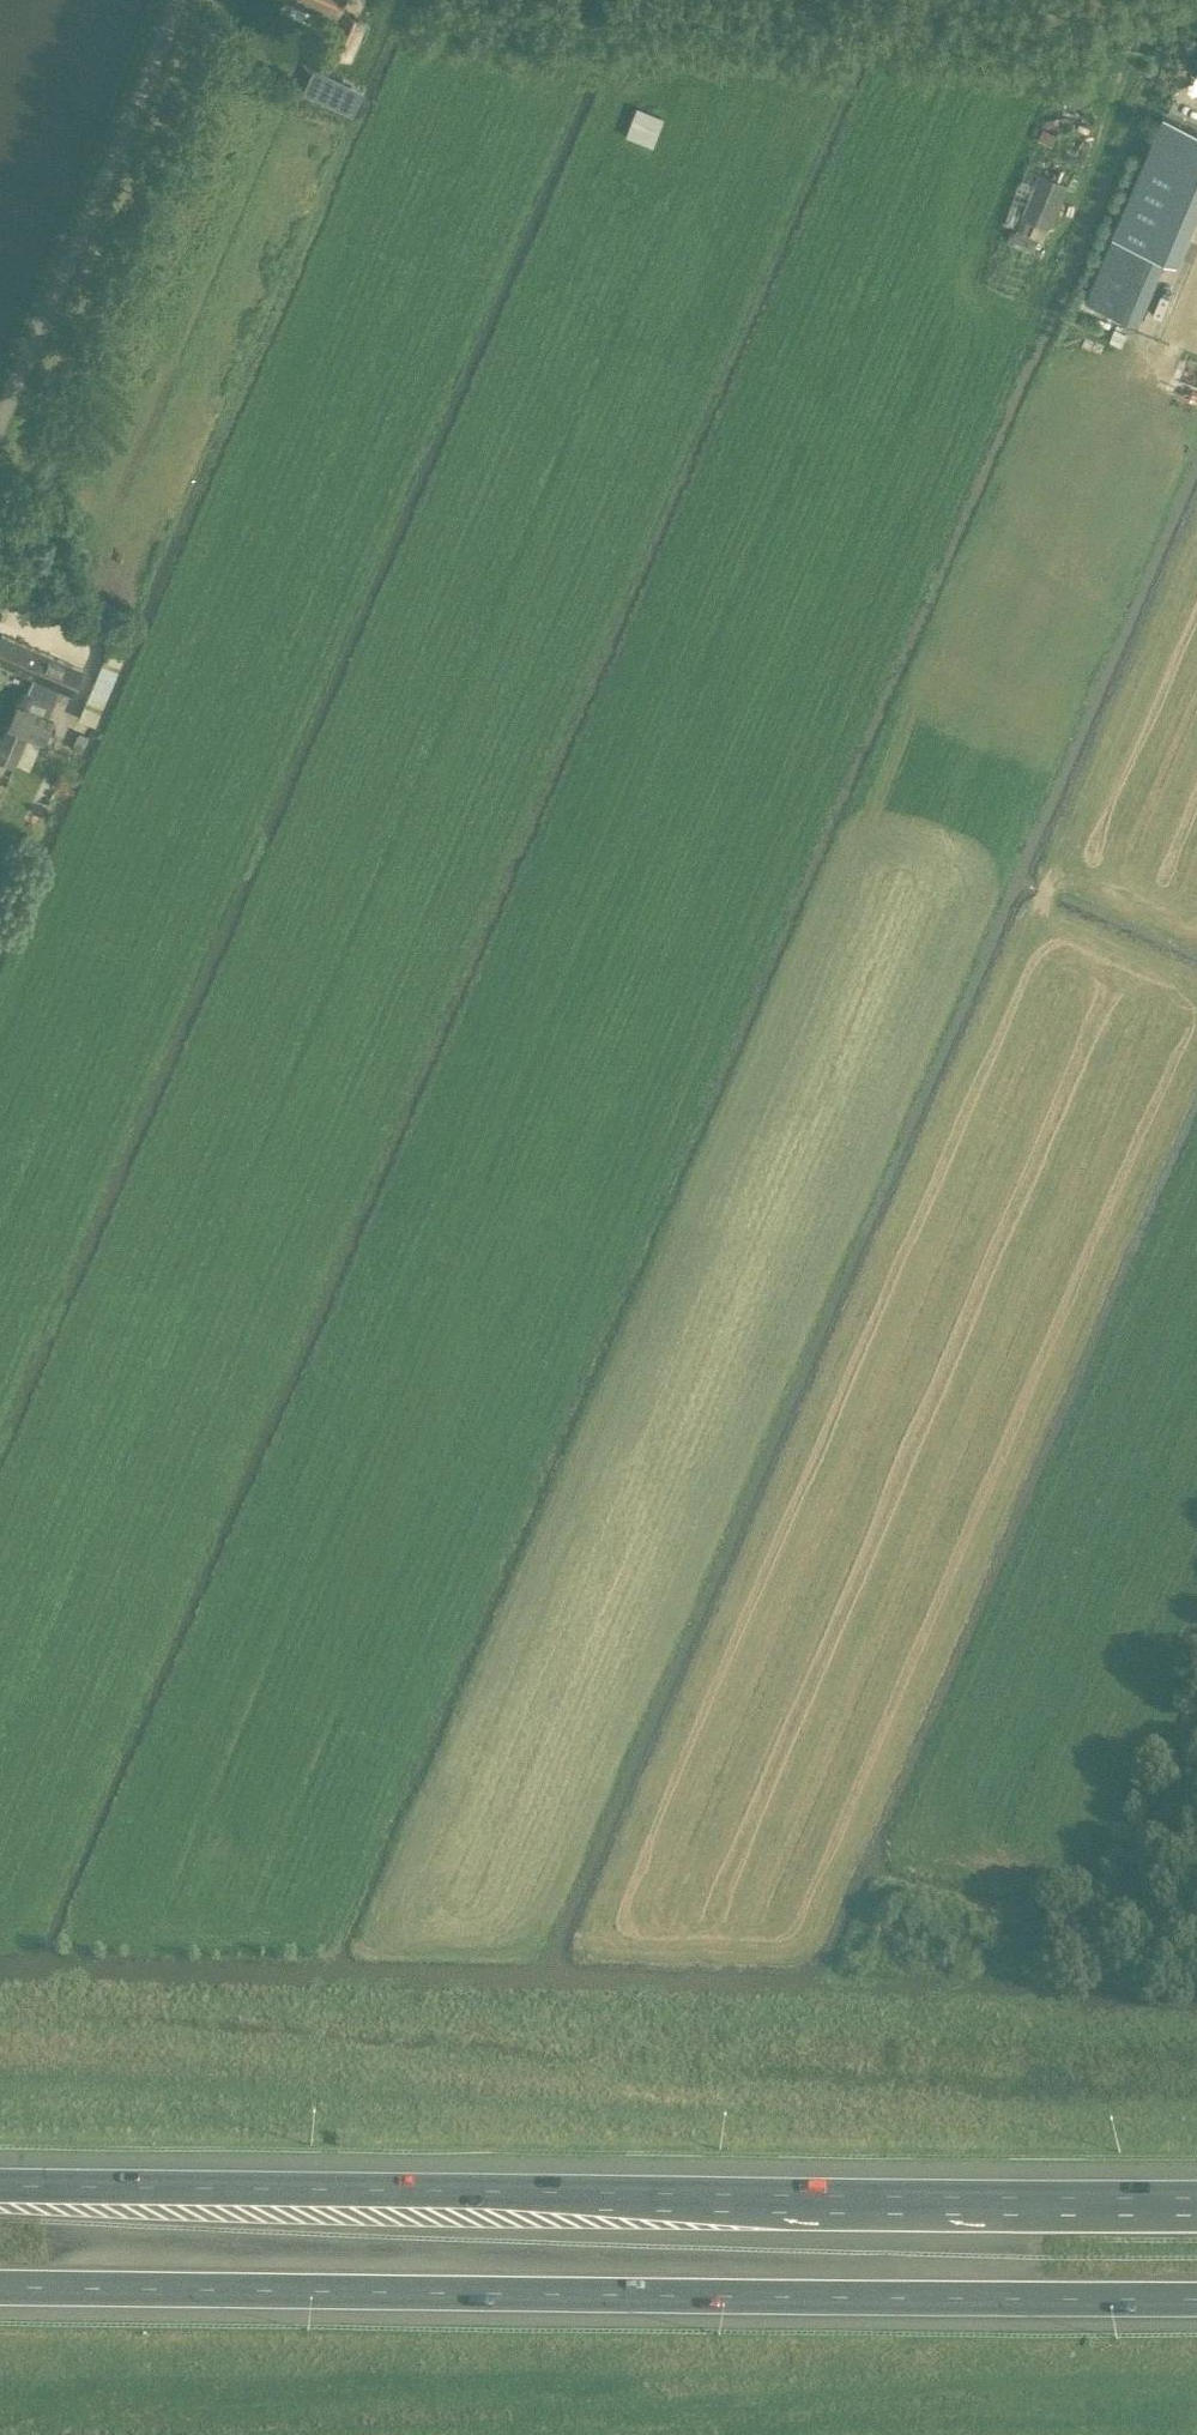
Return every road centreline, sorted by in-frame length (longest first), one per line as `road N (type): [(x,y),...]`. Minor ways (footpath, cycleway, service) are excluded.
road 1 (motorway): [(1196,2207),(0,2186)]
road 2 (motorway): [(0,2288),(1196,2300)]
road 3 (unclassified): [(0,418),(177,0)]

